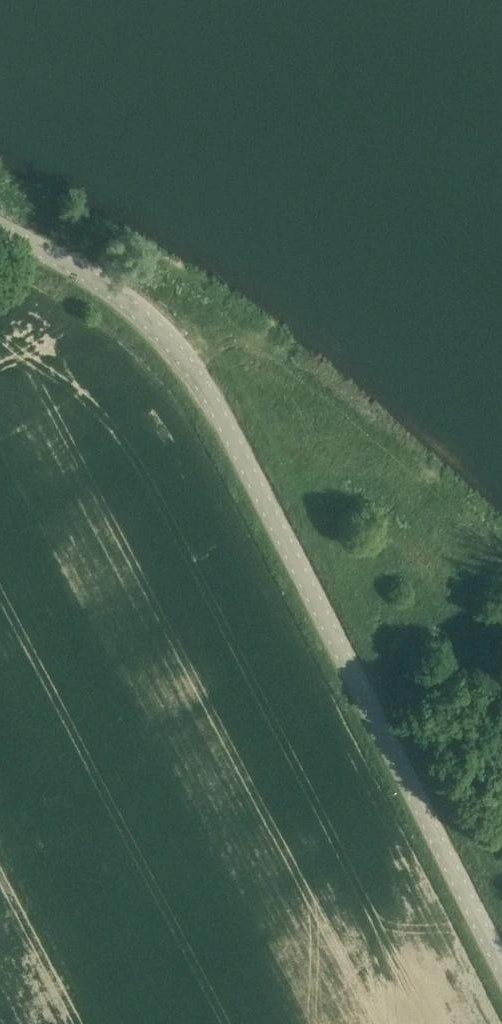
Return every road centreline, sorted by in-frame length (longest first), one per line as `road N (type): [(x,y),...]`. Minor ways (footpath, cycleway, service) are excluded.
road 1 (tertiary): [(501,966),(190,361),(120,294),(0,230)]

